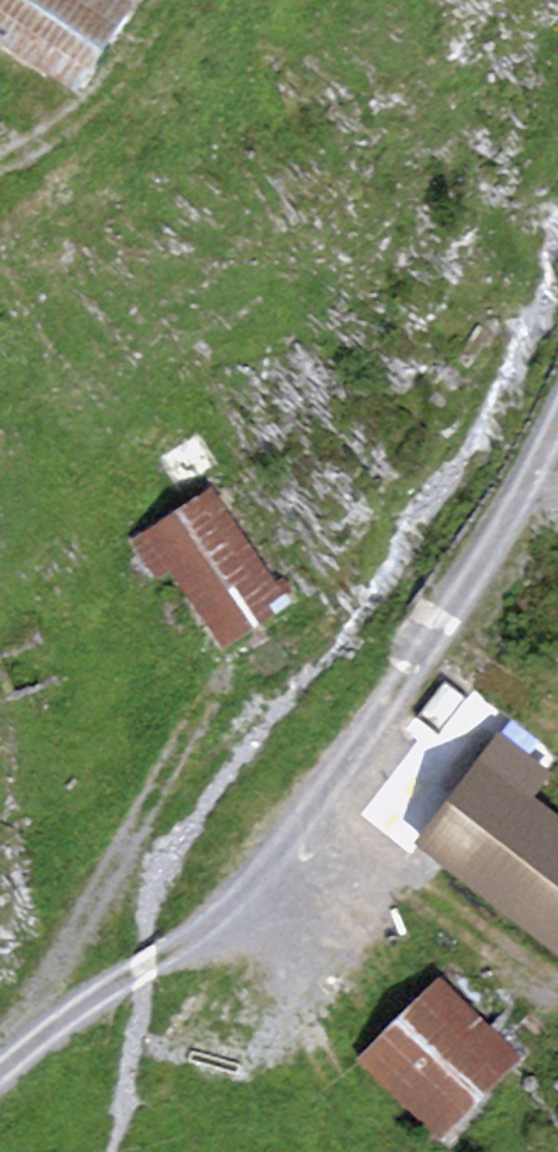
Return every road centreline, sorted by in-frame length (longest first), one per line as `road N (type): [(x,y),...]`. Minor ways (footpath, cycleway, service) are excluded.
road 1 (track): [(557,426),(470,583),(341,779),(243,902),(207,932),(73,1010),(0,1075)]
road 2 (track): [(211,691),(9,1067)]
road 3 (track): [(317,809),(557,1007)]
road 4 (track): [(281,854),(327,1151)]
road 5 (track): [(0,162),(87,107),(162,0)]

